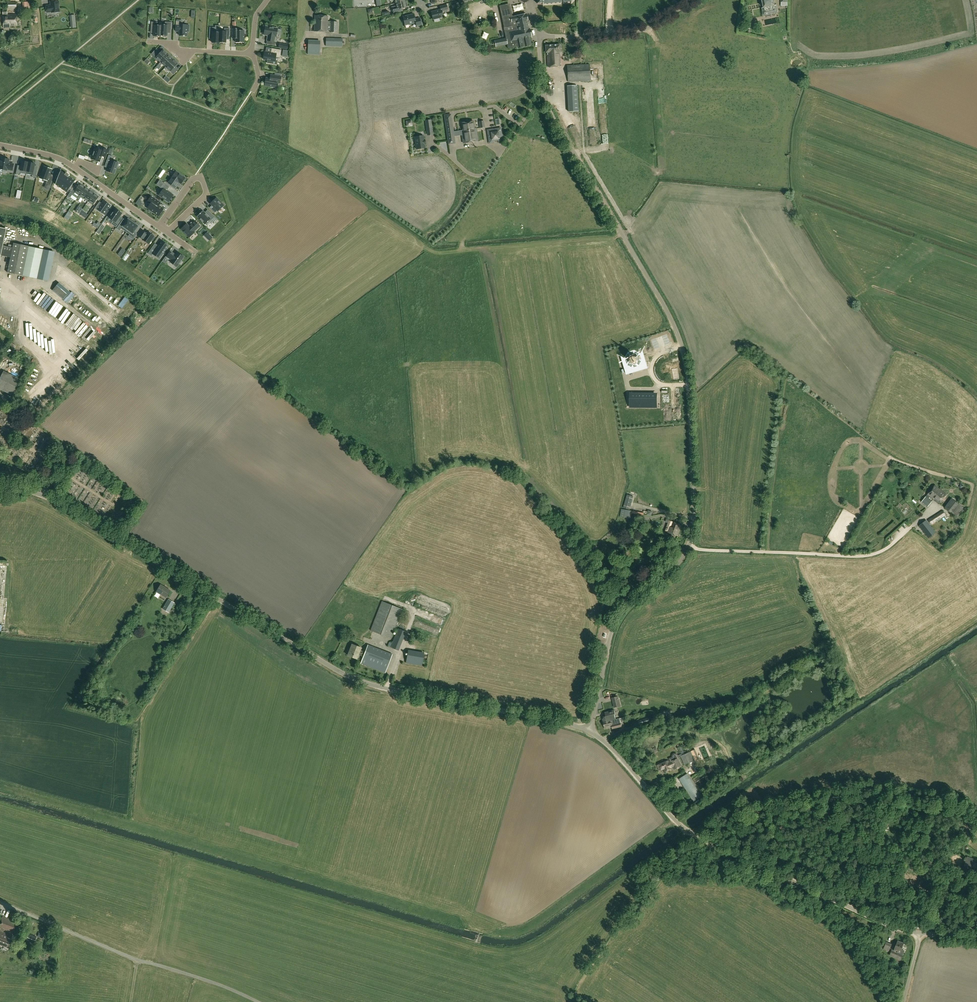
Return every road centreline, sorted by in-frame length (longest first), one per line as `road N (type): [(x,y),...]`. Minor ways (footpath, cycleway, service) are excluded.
road 1 (unclassified): [(589,731),(615,624),(678,564),(691,539),(688,375),(675,327),(543,90)]
road 2 (unclassified): [(589,731),(348,676),(54,501),(0,488)]
road 3 (unclassified): [(920,933),(693,835),(589,731)]
road 4 (residential): [(0,145),(68,162),(160,227)]
road 5 (unclassified): [(538,36),(640,31),(694,0)]

